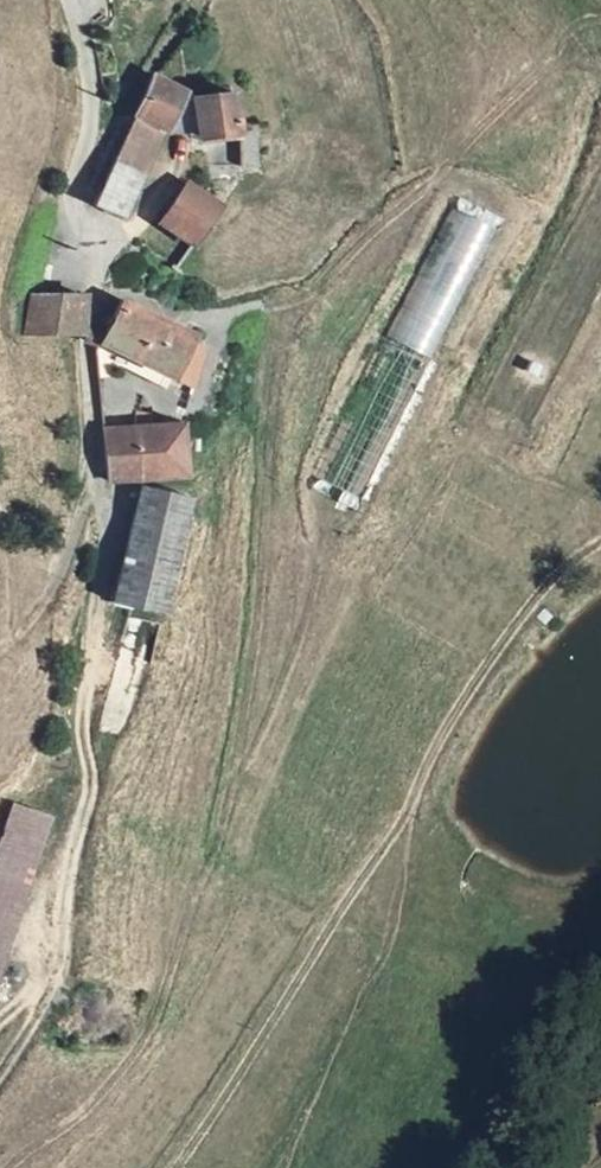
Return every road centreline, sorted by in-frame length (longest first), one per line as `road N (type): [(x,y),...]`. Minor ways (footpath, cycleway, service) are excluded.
road 1 (unclassified): [(72,0),(93,69),(80,181),(96,250),(89,327)]

